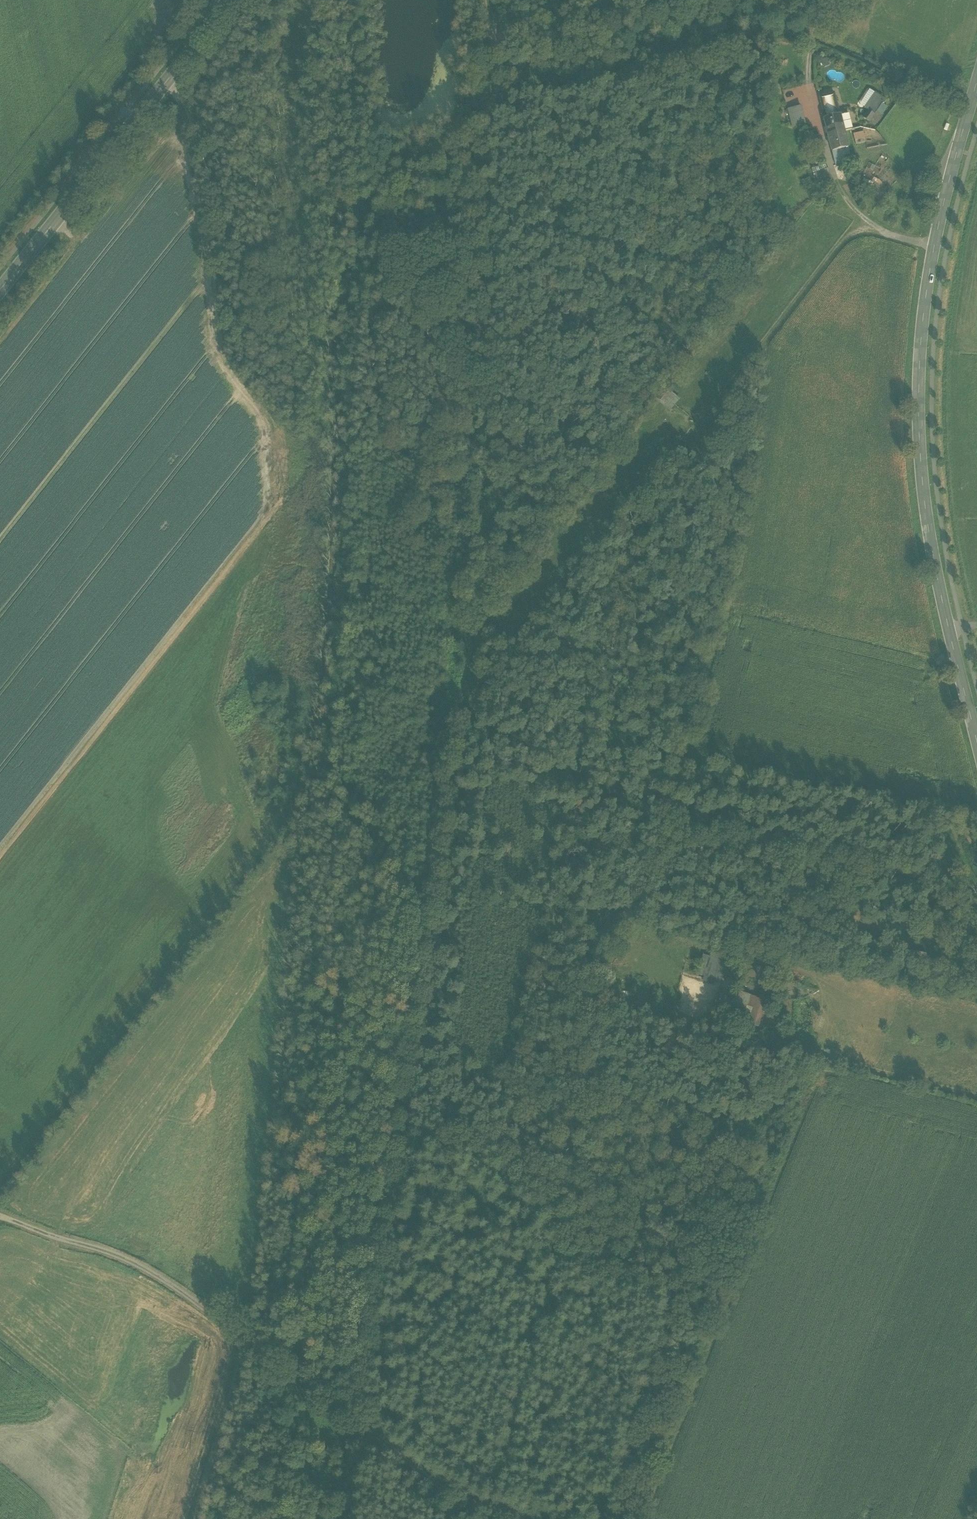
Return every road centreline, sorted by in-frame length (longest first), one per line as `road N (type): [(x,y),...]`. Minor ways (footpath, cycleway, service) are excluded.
road 1 (track): [(349,1518),(497,536),(485,0)]
road 2 (secondary): [(976,82),(934,246),(921,337),(919,436),(925,508),(976,741)]
road 3 (track): [(879,230),(859,231),(837,250),(570,576),(476,704)]
road 4 (track): [(561,1006),(691,511)]
road 5 (track): [(0,1180),(301,800)]
road 6 (primary): [(0,290),(232,0)]
road 7 (track): [(976,825),(624,756)]
road 8 (track): [(242,1334),(359,1415),(440,1492),(530,1518)]
road 9 (track): [(491,33),(568,58),(755,0)]
road 10 (track): [(0,1215),(79,1247),(114,1251),(242,1334)]
road 11 (track): [(185,1518),(242,1334)]

